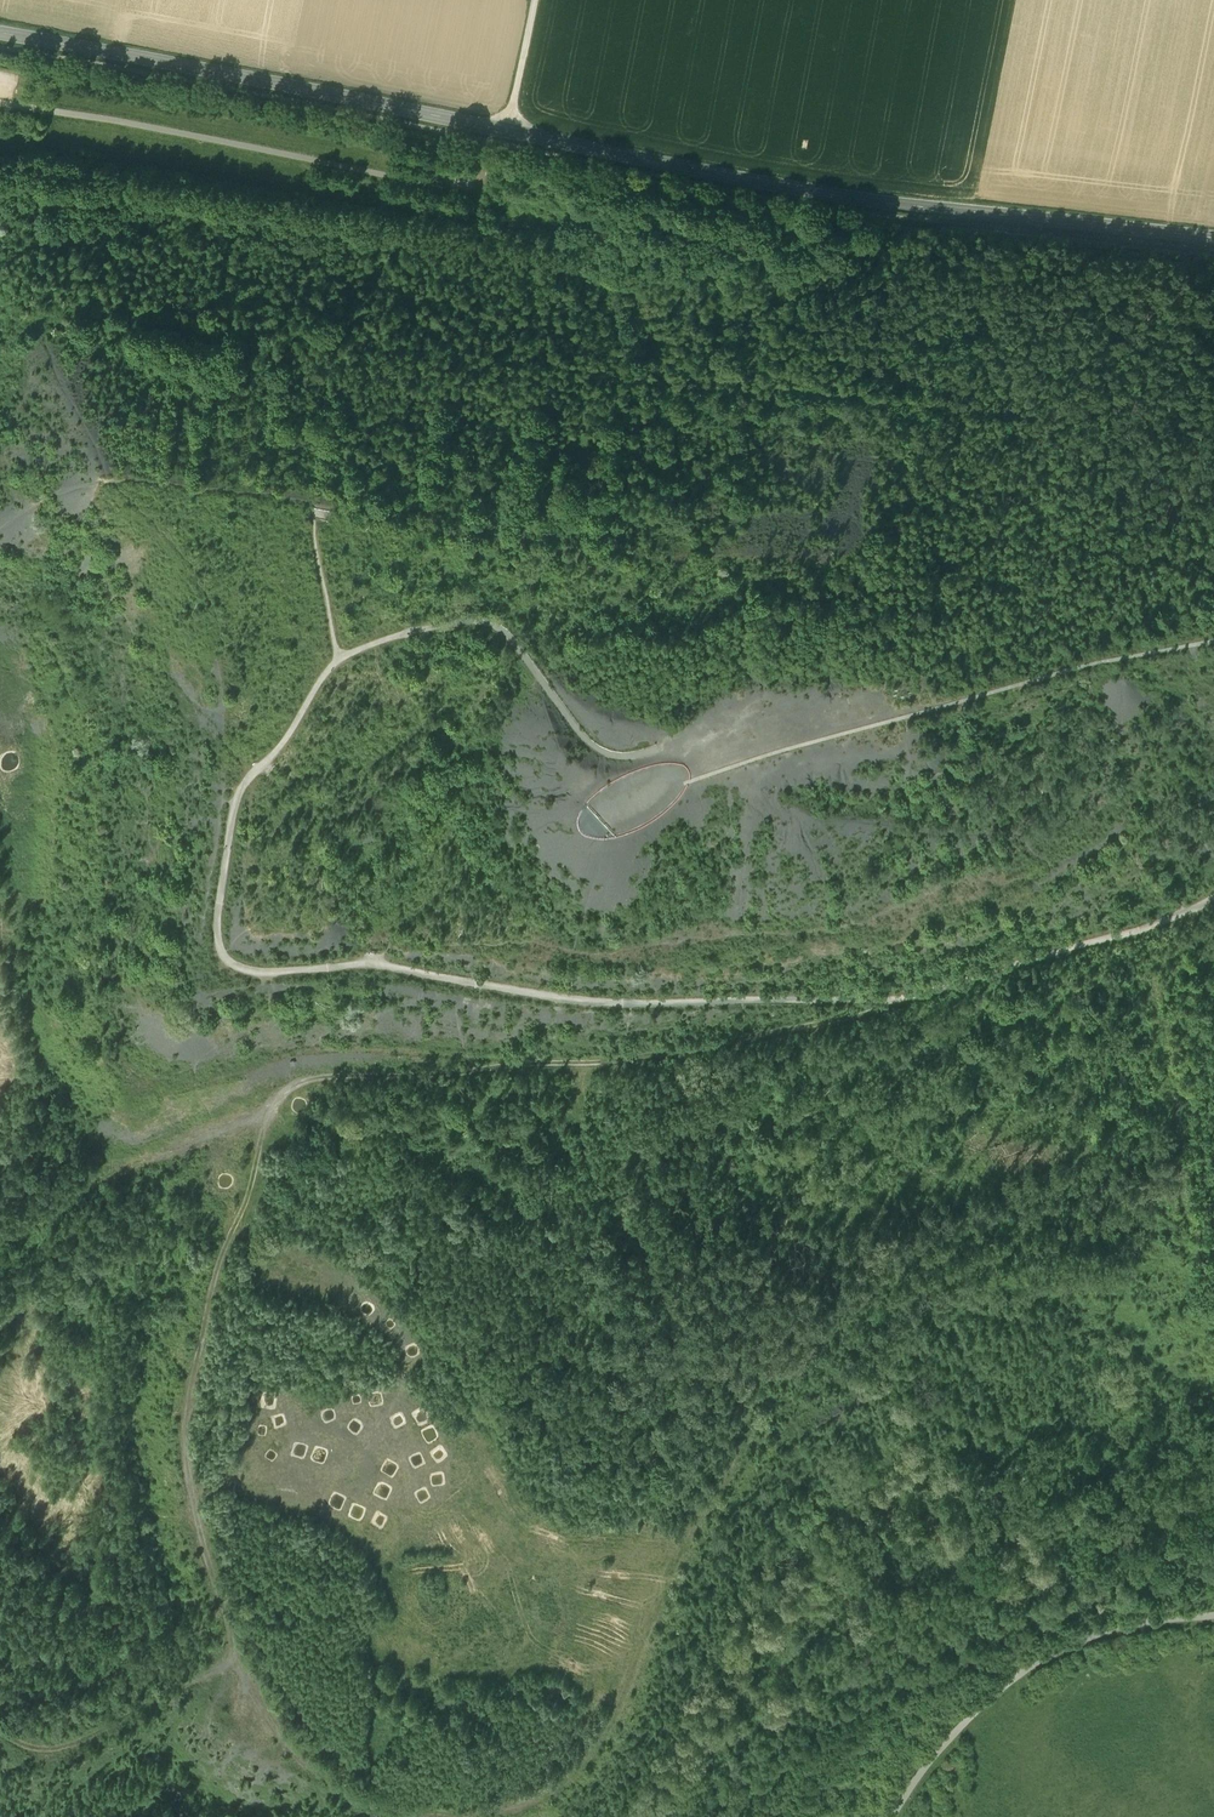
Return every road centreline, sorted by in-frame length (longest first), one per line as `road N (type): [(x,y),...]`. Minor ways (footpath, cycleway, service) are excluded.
road 1 (track): [(911,992),(581,985),(387,947),(259,947),(237,942),(218,922),(242,779),(283,741),(329,670),(369,645),(493,624),(583,725),(616,739),(681,734),(692,744),(688,764)]
road 2 (tertiary): [(1213,250),(904,214),(0,35)]
road 3 (track): [(0,103),(476,202),(489,134)]
road 4 (track): [(1213,1616),(1128,1626),(1034,1665),(963,1726),(894,1816)]
road 5 (track): [(1213,894),(1127,929),(855,1008)]
road 6 (track): [(339,660),(312,515),(330,509)]
road 7 (track): [(509,138),(535,0)]

